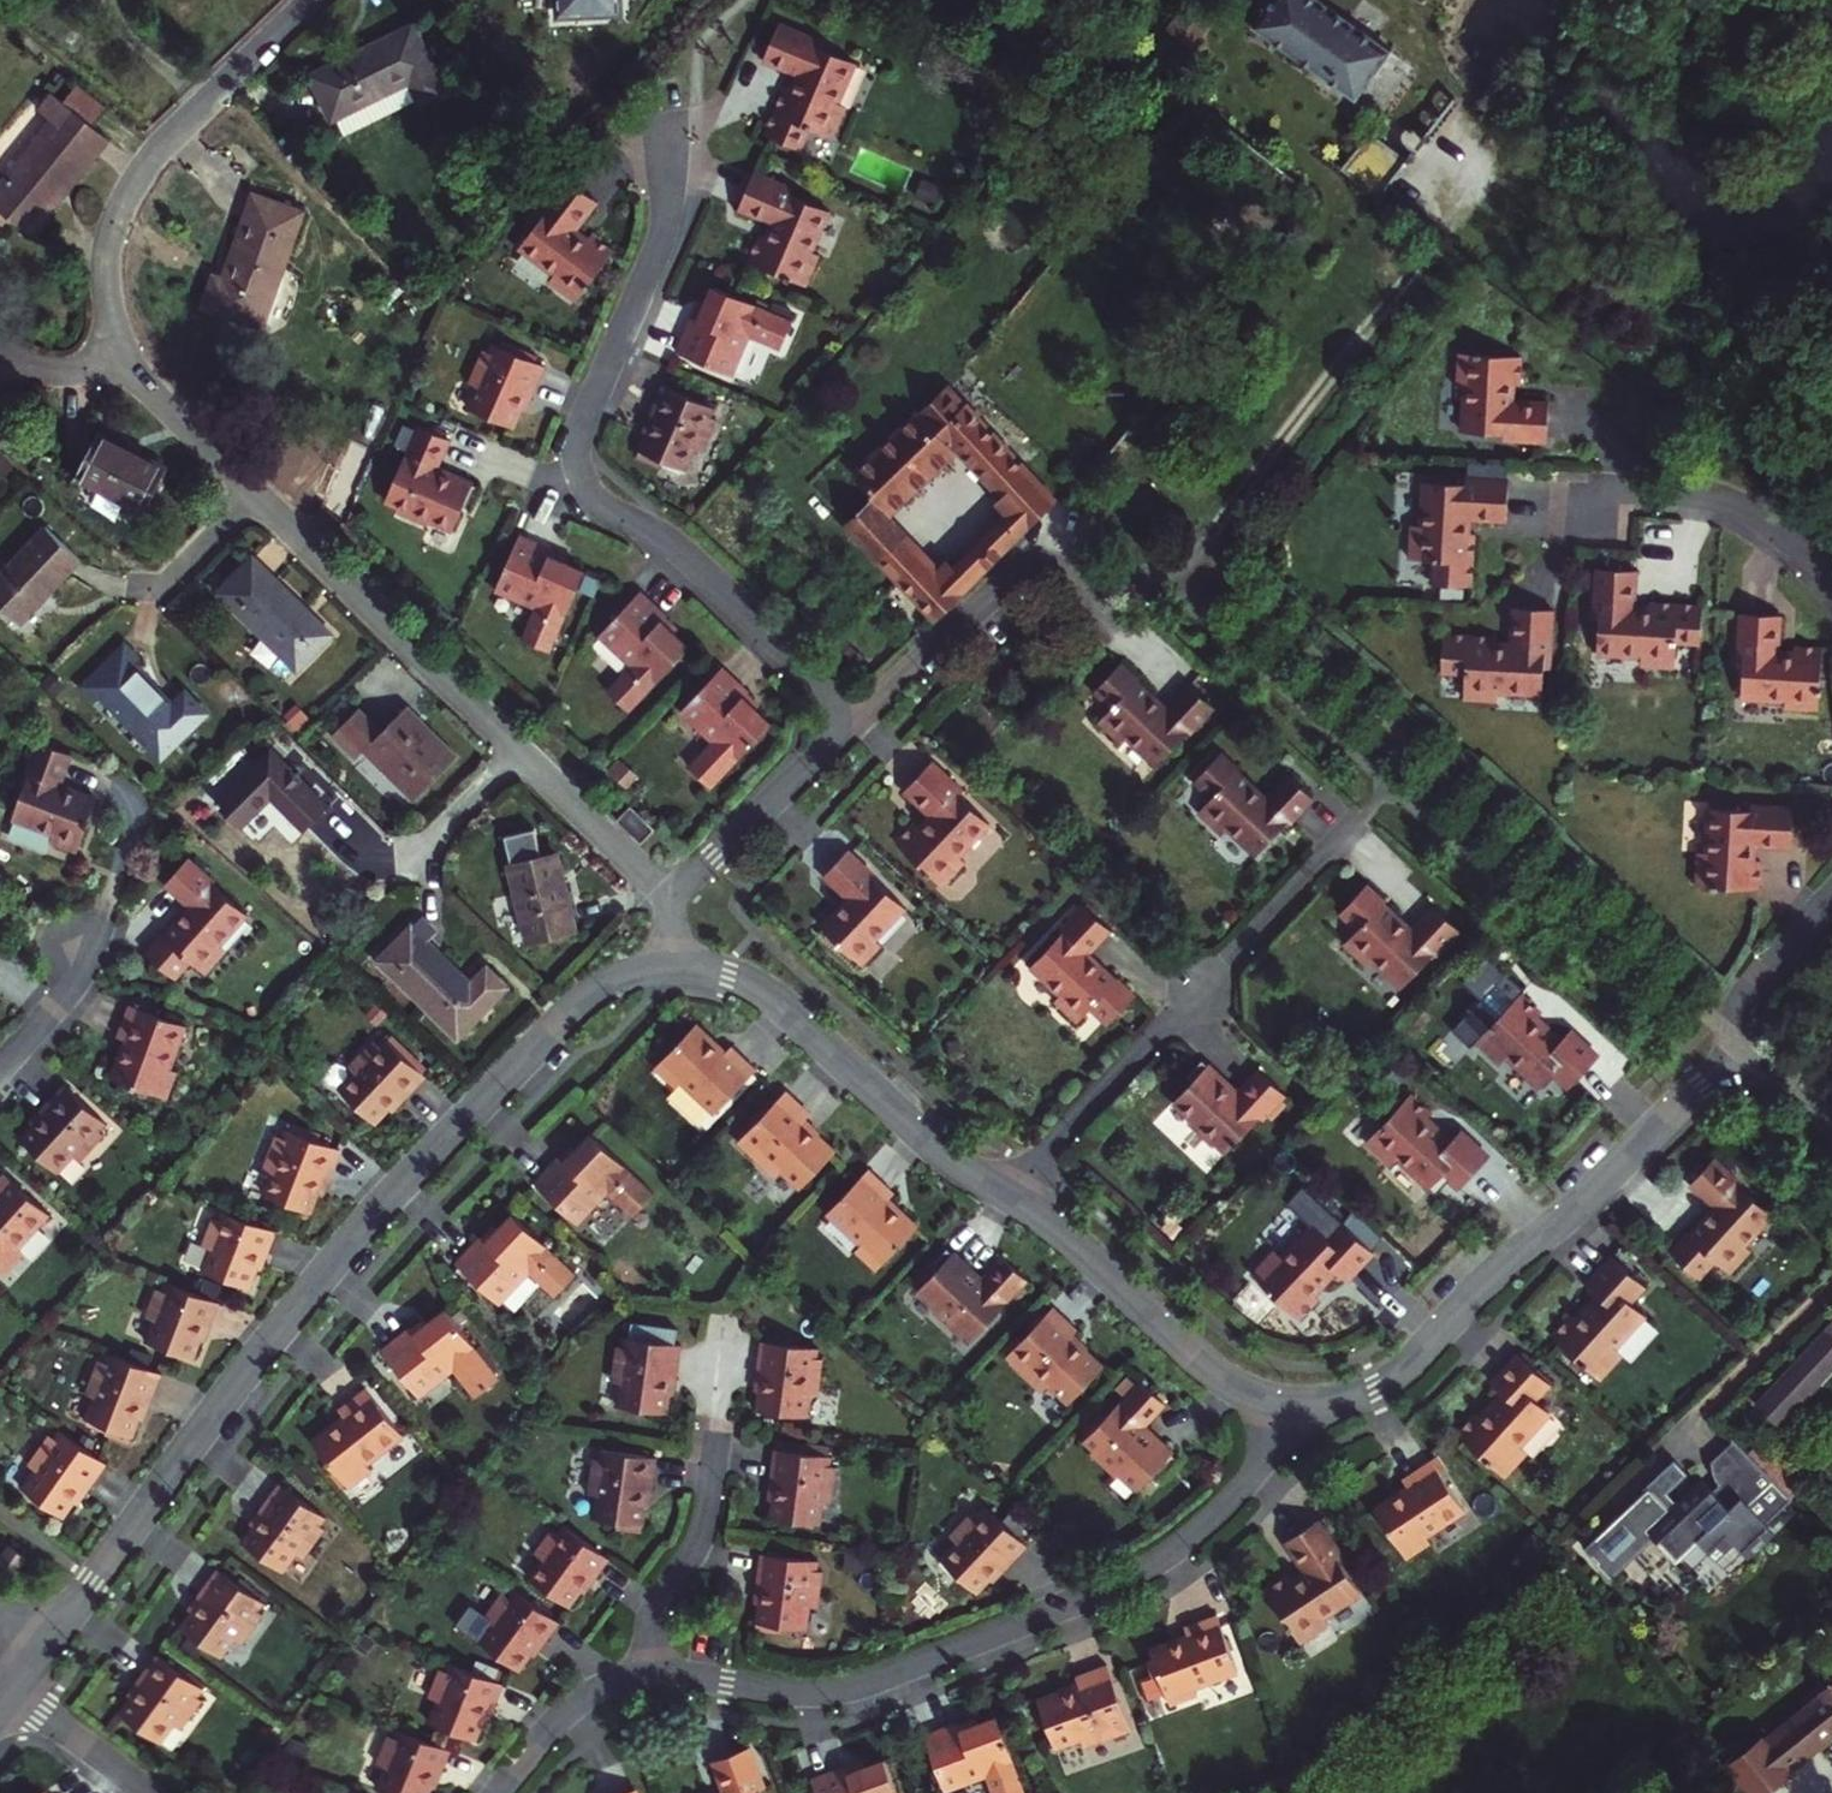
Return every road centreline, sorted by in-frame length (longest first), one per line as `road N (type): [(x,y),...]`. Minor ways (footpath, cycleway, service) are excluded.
road 1 (residential): [(674,968),(624,978),(591,996),(418,1166),(257,1360),(36,1663)]
road 2 (residential): [(856,722),(690,560),(600,505),(580,475),(582,421),(663,229),(668,117)]
road 3 (residential): [(1283,1404),(1253,1475),(1216,1517),(1174,1552),(1089,1596),(832,1694),(651,1674)]
road 4 (residential): [(1737,1050),(1599,1186),(1488,1277),(1394,1376),(1354,1398),(1283,1404)]
road 5 (residential): [(1008,1196),(1352,820)]
road 6 (residential): [(125,365),(109,334),(101,287),(104,238),(122,193),(152,152),(311,0)]
road 7 (residential): [(1008,1196),(956,1164),(764,990),(728,974),(674,968)]
road 8 (residential): [(856,722),(1012,577),(1105,559),(1203,575)]
road 9 (residential): [(519,754),(257,496)]
road 10 (residential): [(1283,1404),(1216,1375),(1047,1219),(1008,1196)]
road 11 (residential): [(1831,571),(1773,523),(1723,496),(1657,488),(1619,499),(1586,524)]
road 12 (residential): [(671,899),(856,722)]
road 13 (residential): [(651,1674),(663,1600),(710,1515),(721,1440)]
road 14 (residential): [(671,899),(519,754)]
road 15 (residential): [(651,1674),(570,1711),(499,1792)]
road 16 (residential): [(1737,1050),(1739,1003),(1831,898)]
road 17 (residential): [(257,496),(125,365)]
road 18 (residential): [(148,1792),(10,1695)]
road 19 (residential): [(257,496),(159,593),(129,588)]
road 20 (residential): [(519,754),(415,856)]
road 21 (residential): [(85,956),(0,1070)]
road 22 (residential): [(125,365),(46,372),(0,350)]
road 23 (residential): [(1831,1127),(1737,1050)]

